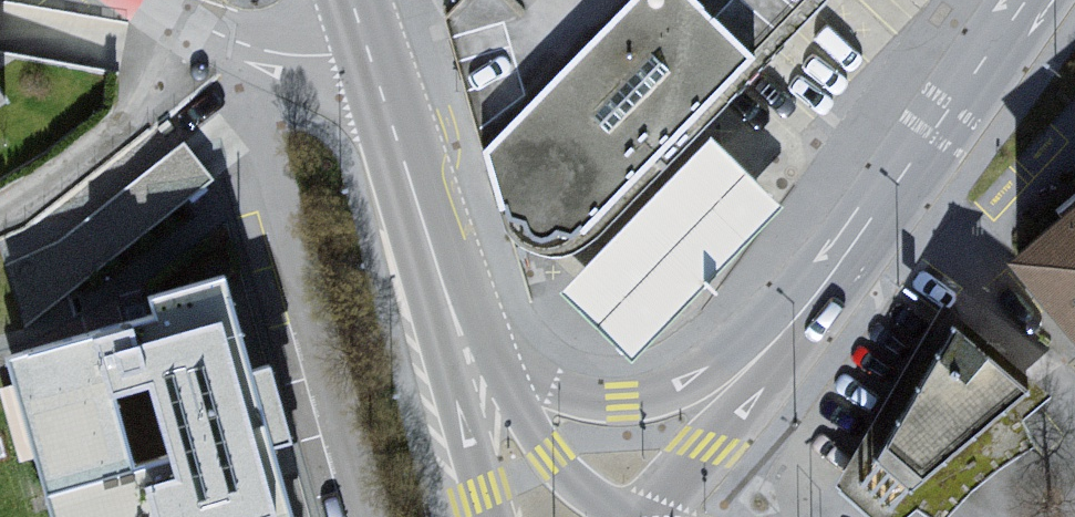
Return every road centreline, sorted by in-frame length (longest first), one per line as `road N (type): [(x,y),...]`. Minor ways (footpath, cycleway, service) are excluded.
road 1 (secondary): [(1030,0),(787,329)]
road 2 (secondary): [(787,329),(687,381),(624,397),(562,394),(453,299)]
road 3 (secondary): [(598,516),(548,457),(453,299)]
road 4 (secondary): [(371,88),(453,299)]
road 5 (residential): [(371,88),(163,0)]
road 6 (secondary): [(787,329),(700,442),(662,516)]
road 7 (secondary): [(453,299),(459,376),(498,516)]

